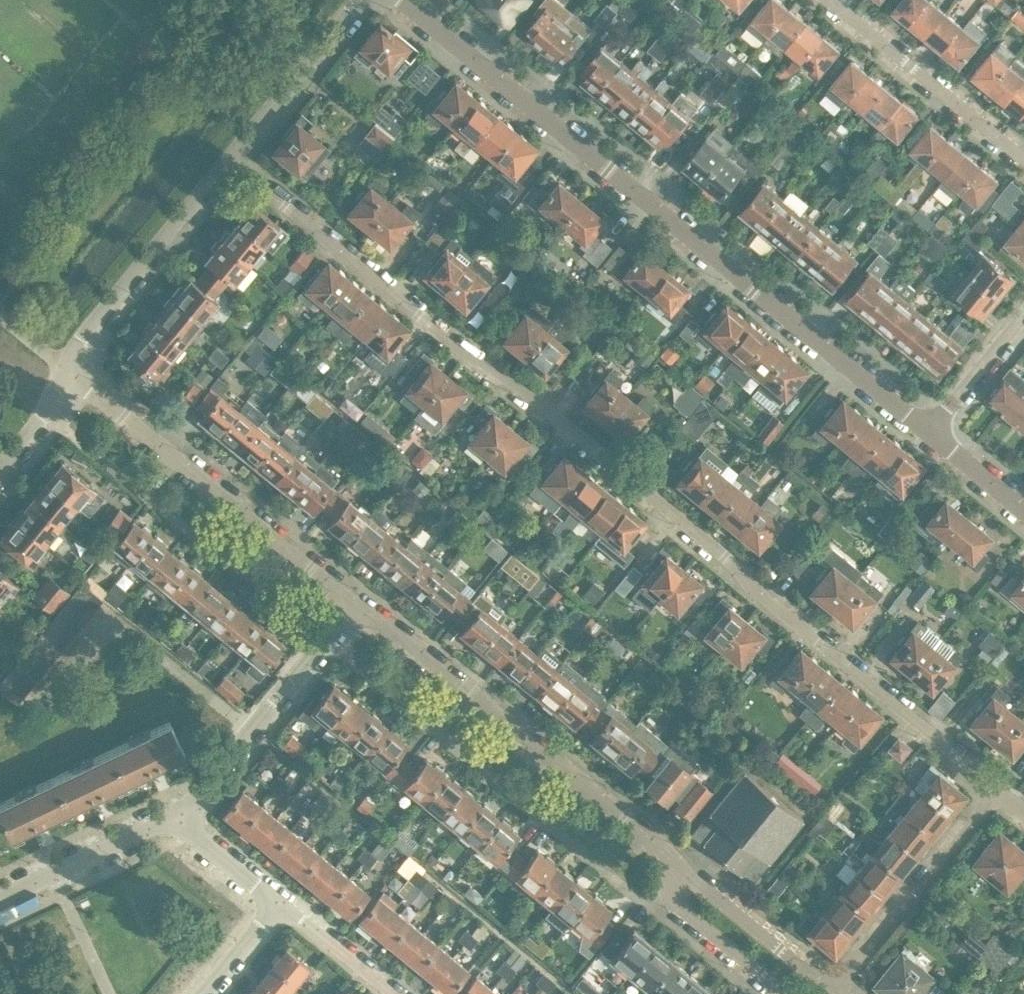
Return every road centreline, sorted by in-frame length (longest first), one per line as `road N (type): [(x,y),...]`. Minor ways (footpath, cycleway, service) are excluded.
road 1 (residential): [(230,160),(999,795)]
road 2 (tertiary): [(929,431),(402,0)]
road 3 (residential): [(652,839),(359,604)]
road 4 (residential): [(359,604),(66,370)]
road 5 (residential): [(178,816),(359,604)]
road 6 (residential): [(66,370),(80,340),(230,160)]
road 7 (residential): [(832,991),(999,795)]
road 8 (residential): [(831,0),(1023,158)]
road 9 (residential): [(832,991),(652,839)]
road 10 (residential): [(652,839),(684,909),(787,993)]
road 11 (residential): [(230,160),(360,0)]
road 12 (residential): [(0,898),(178,816)]
road 13 (residential): [(929,431),(1023,313)]
road 14 (residential): [(394,993),(279,903)]
road 15 (residential): [(279,903),(178,816)]
road 16 (tertiary): [(1023,510),(929,431)]

